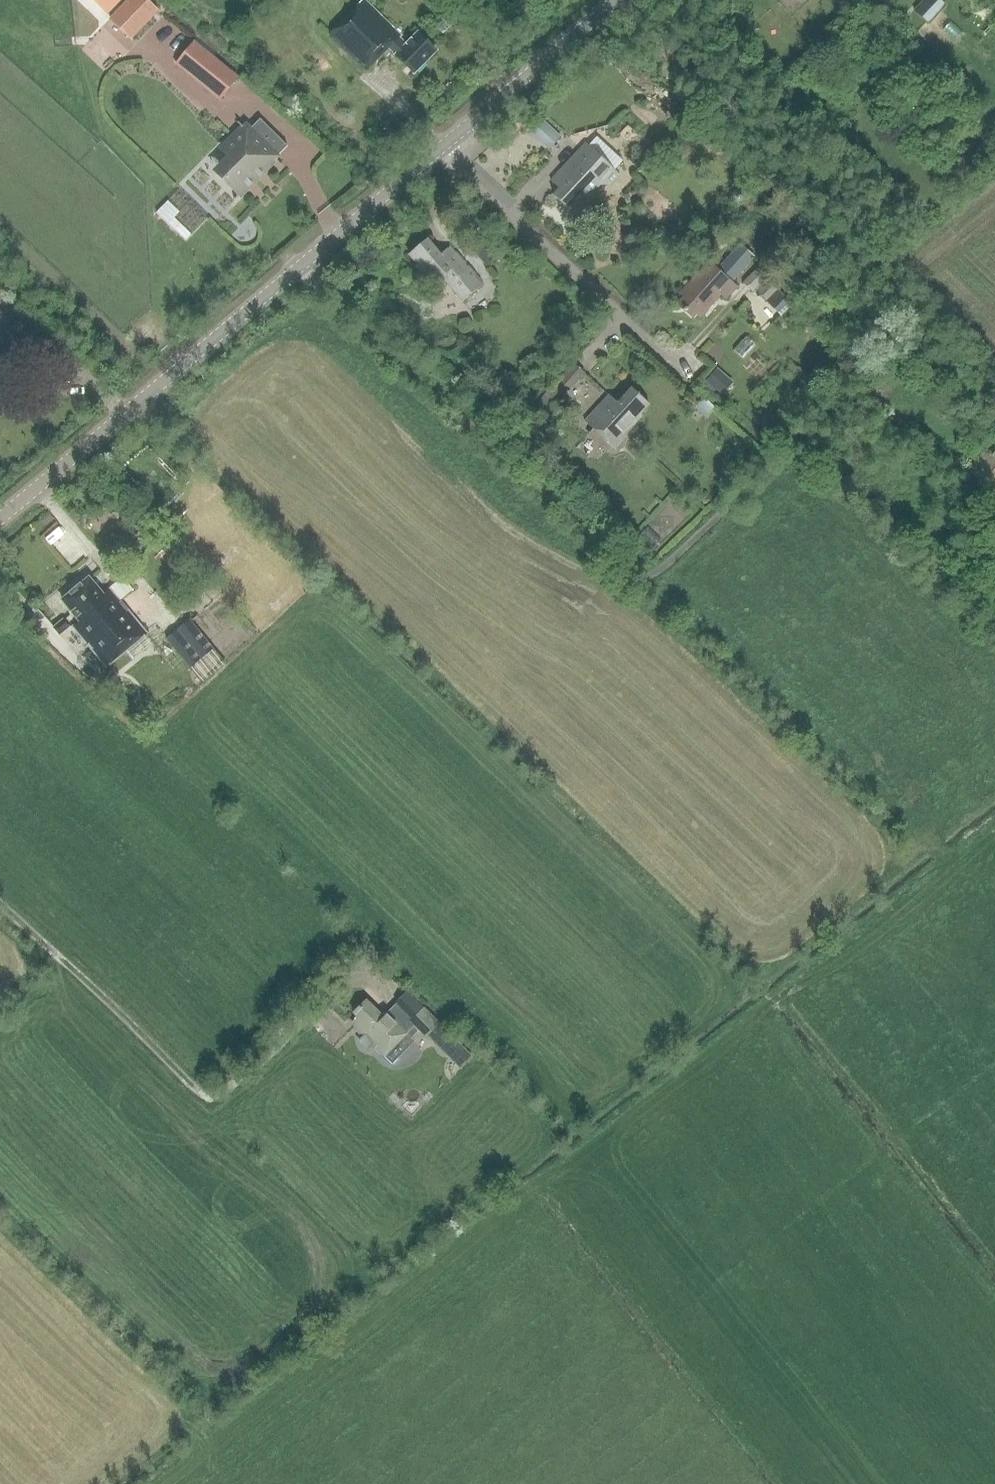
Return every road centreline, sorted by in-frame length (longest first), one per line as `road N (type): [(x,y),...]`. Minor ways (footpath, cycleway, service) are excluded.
road 1 (tertiary): [(0,516),(627,0)]

